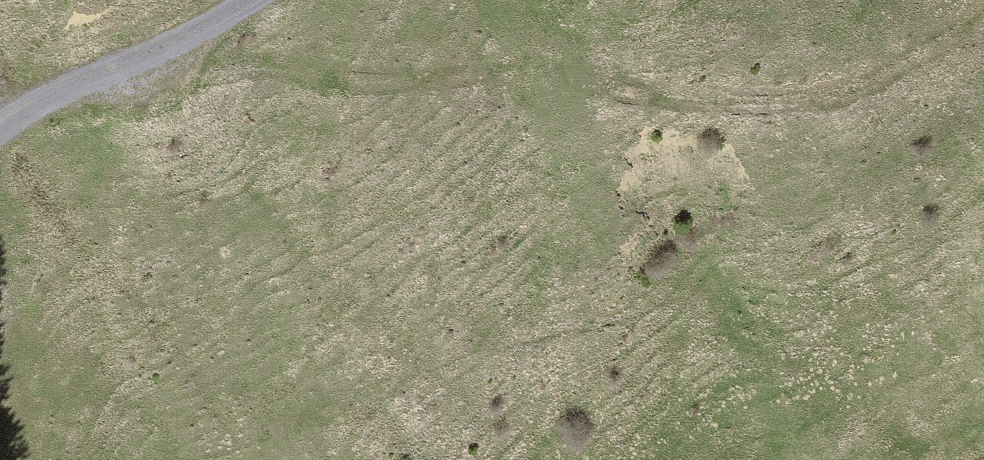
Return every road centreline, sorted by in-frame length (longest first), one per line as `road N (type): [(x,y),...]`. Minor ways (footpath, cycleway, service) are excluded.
road 1 (track): [(983,0),(909,74),(812,113),(601,114),(356,0)]
road 2 (track): [(664,459),(716,392),(983,130)]
road 3 (track): [(0,138),(255,0)]

